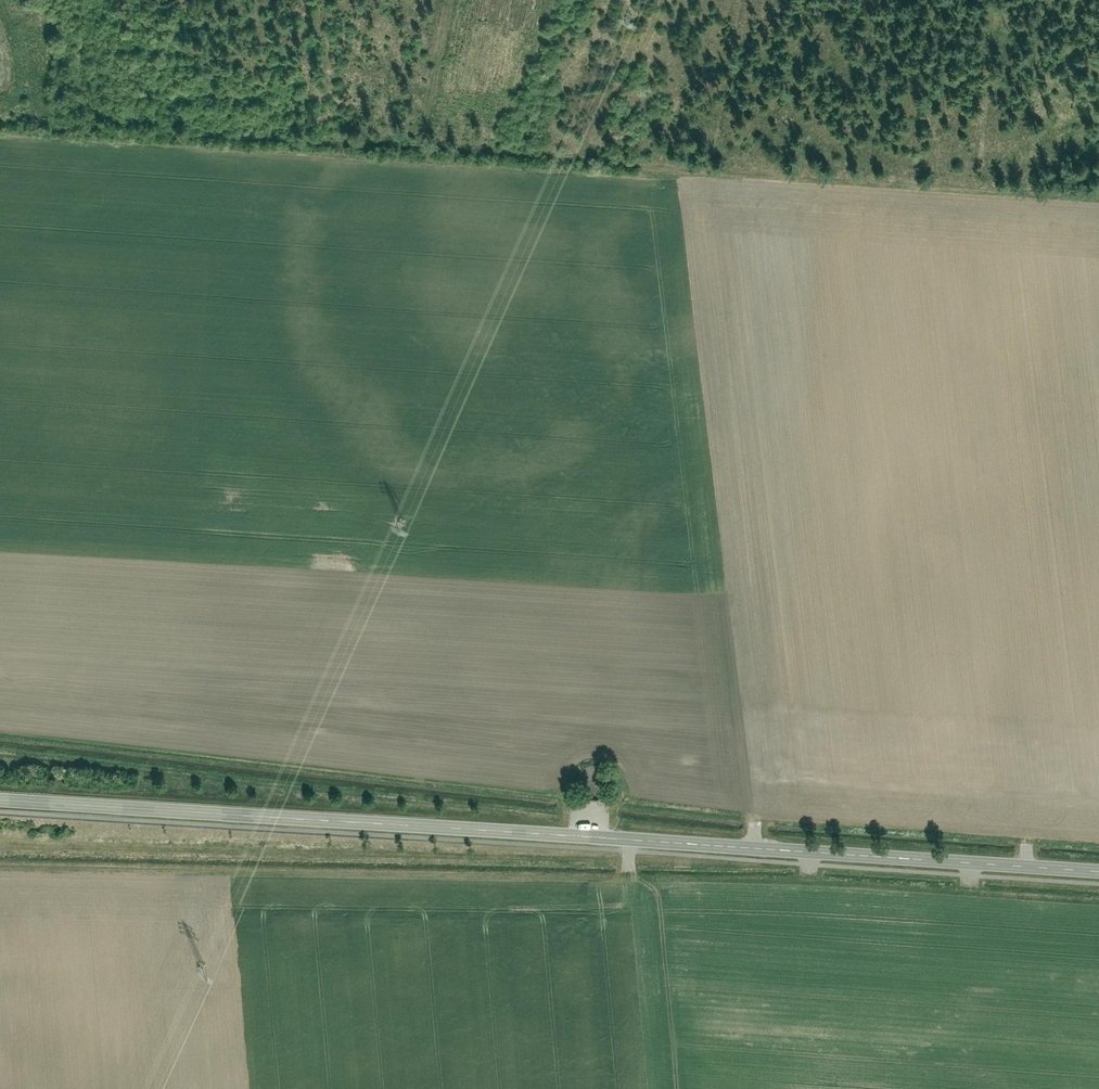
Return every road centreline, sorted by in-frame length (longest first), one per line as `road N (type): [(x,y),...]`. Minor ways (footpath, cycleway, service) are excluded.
road 1 (tertiary): [(1098,872),(0,798)]

